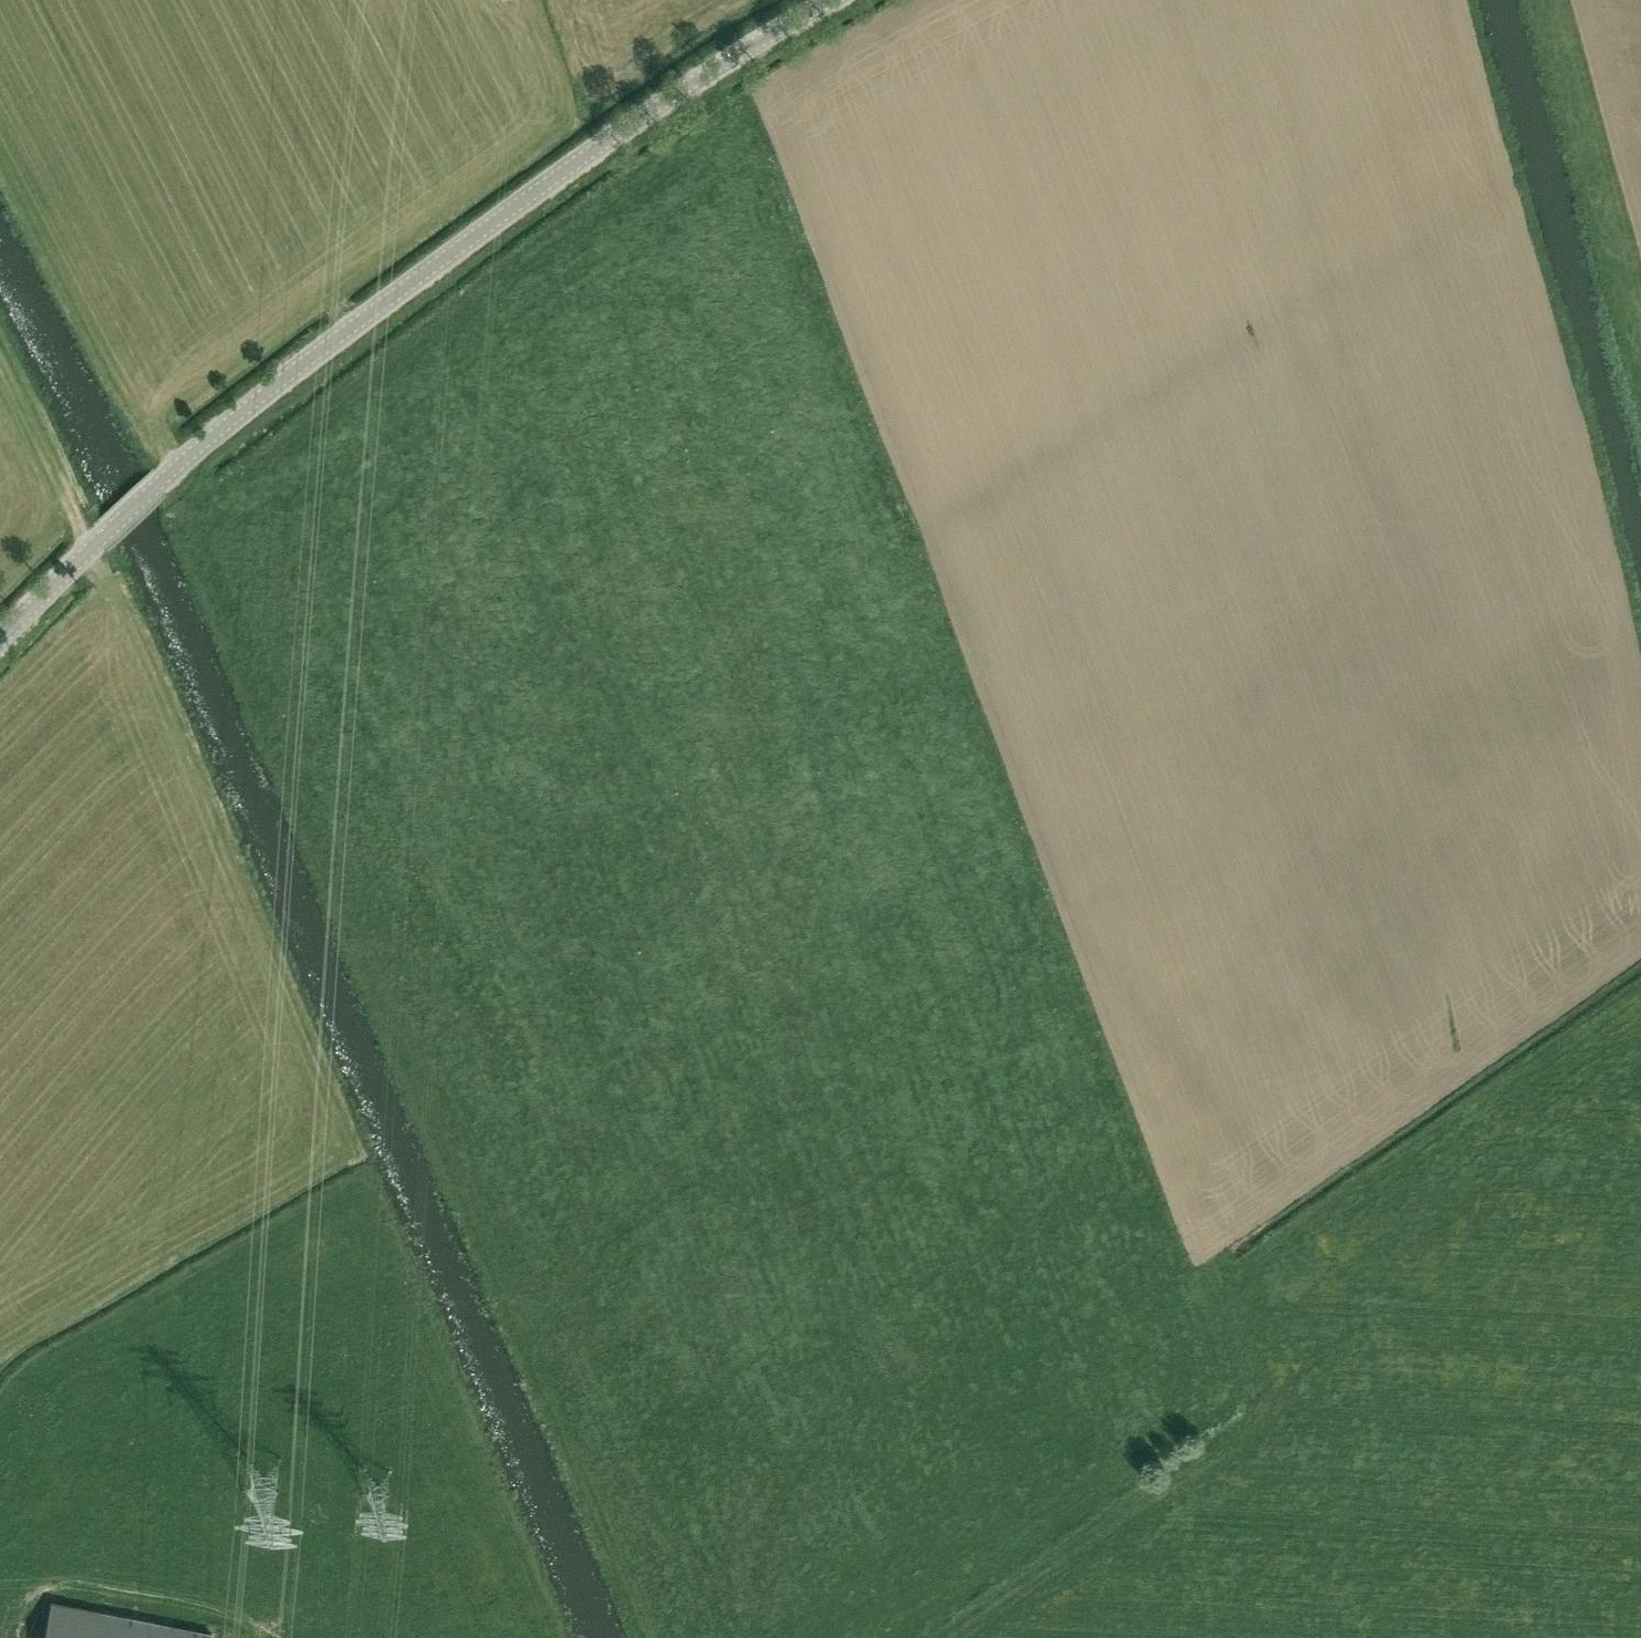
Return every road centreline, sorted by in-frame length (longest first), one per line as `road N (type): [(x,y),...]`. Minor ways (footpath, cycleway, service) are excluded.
road 1 (tertiary): [(0,635),(190,455),(428,270),(729,48),(818,0)]
road 2 (track): [(1640,657),(1602,489),(1463,0)]

